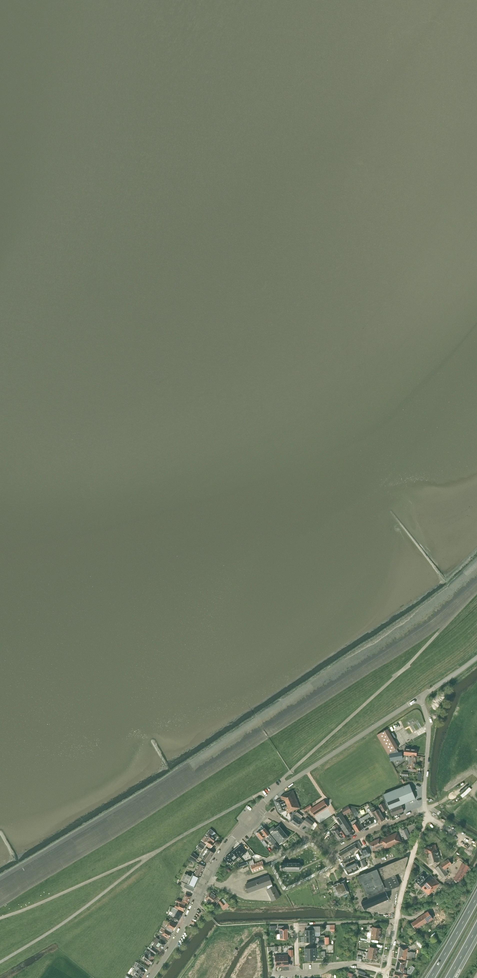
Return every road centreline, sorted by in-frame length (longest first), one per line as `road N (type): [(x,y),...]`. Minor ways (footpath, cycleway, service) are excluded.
road 1 (tertiary): [(151,977),(216,861),(259,810)]
road 2 (unclassified): [(259,810),(419,698)]
road 3 (unclassified): [(0,964),(155,853)]
road 4 (residential): [(297,973),(296,925),(397,921)]

